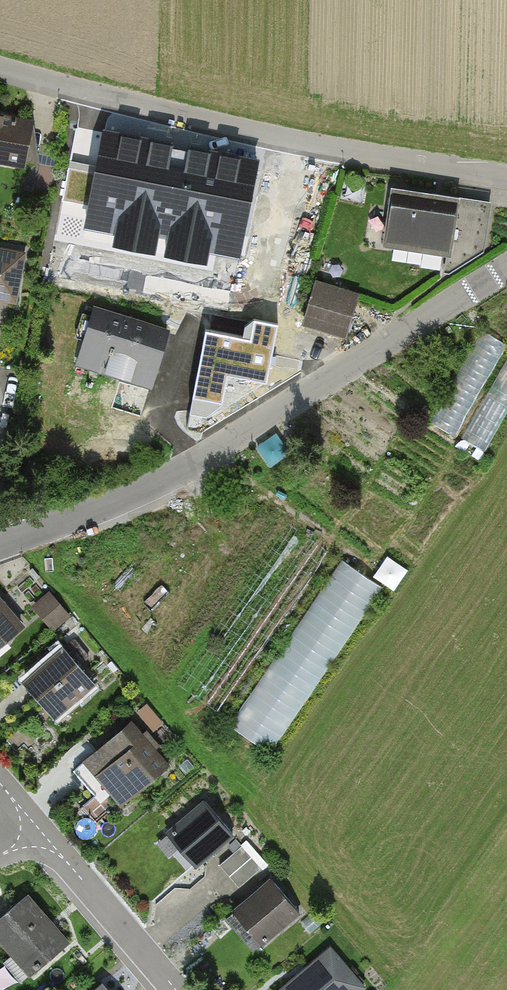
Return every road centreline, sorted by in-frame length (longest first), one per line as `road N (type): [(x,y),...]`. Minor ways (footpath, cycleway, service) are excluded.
road 1 (tertiary): [(0,547),(130,502),(506,268)]
road 2 (residential): [(0,68),(311,151),(506,180)]
road 3 (residential): [(43,838),(171,989)]

